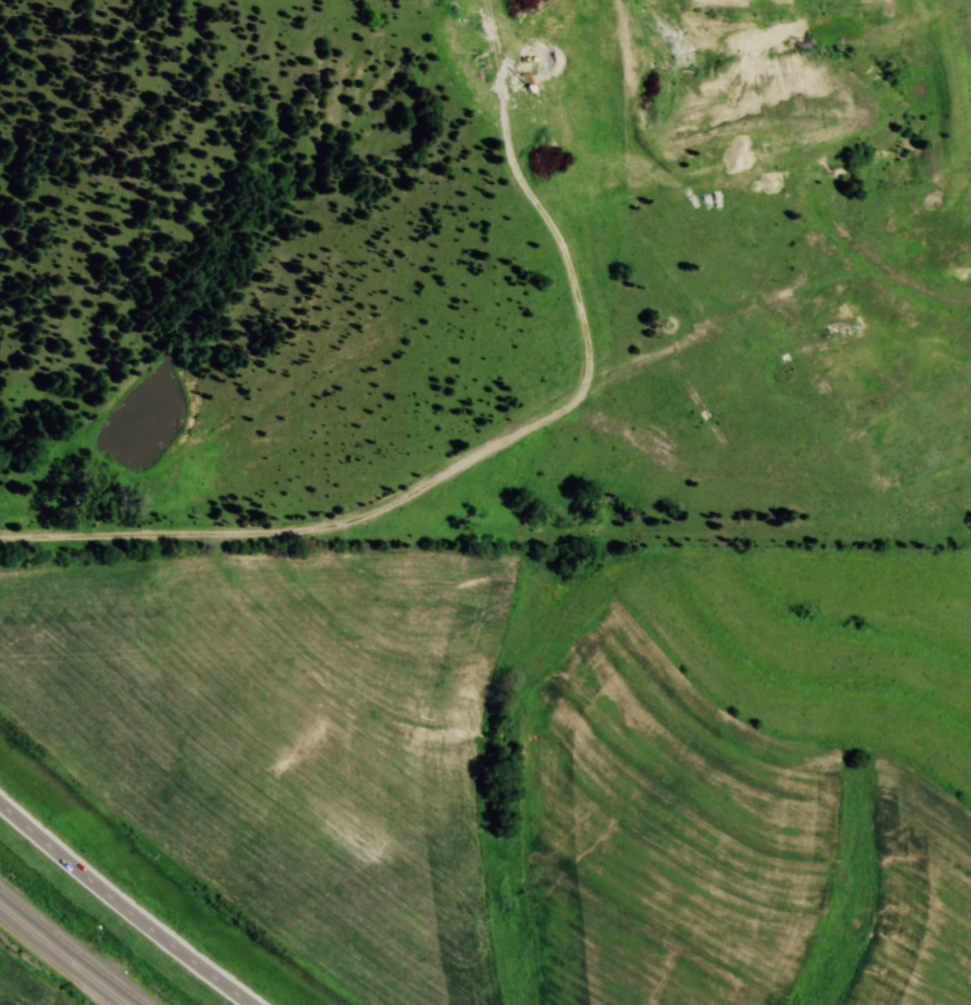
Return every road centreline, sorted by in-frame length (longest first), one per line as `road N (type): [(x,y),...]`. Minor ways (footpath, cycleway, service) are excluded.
road 1 (secondary): [(247,1004),(0,809)]

